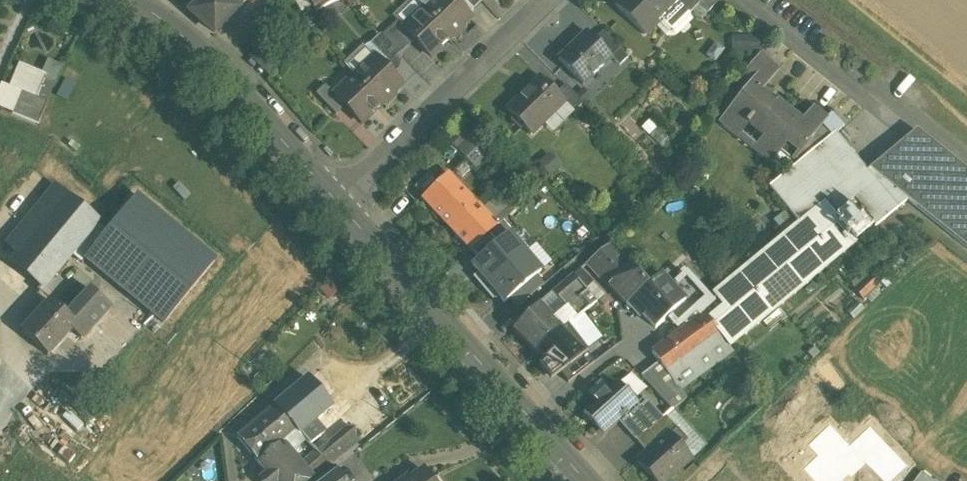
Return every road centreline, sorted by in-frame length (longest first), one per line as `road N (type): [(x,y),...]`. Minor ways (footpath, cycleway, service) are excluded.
road 1 (tertiary): [(586,480),(338,196)]
road 2 (residential): [(338,196),(542,0)]
road 3 (tertiary): [(338,196),(202,45),(138,0)]

